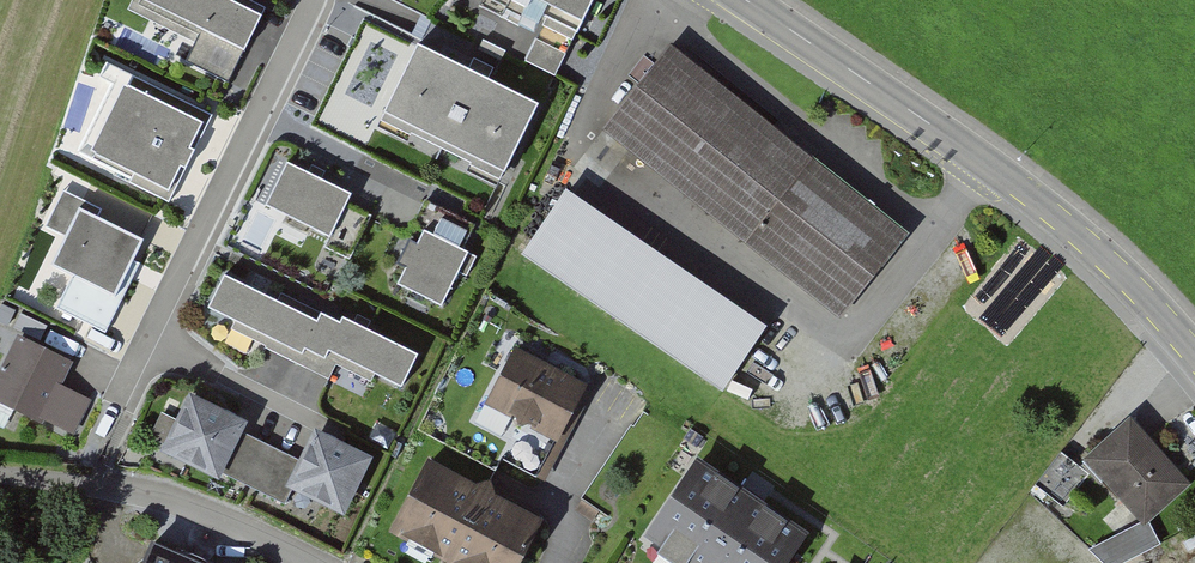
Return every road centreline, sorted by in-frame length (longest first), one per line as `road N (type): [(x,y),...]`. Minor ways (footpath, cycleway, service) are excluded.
road 1 (tertiary): [(1194,351),(1063,221),(745,0)]
road 2 (residential): [(116,398),(313,0)]
road 3 (residential): [(316,562),(184,504),(97,486)]

